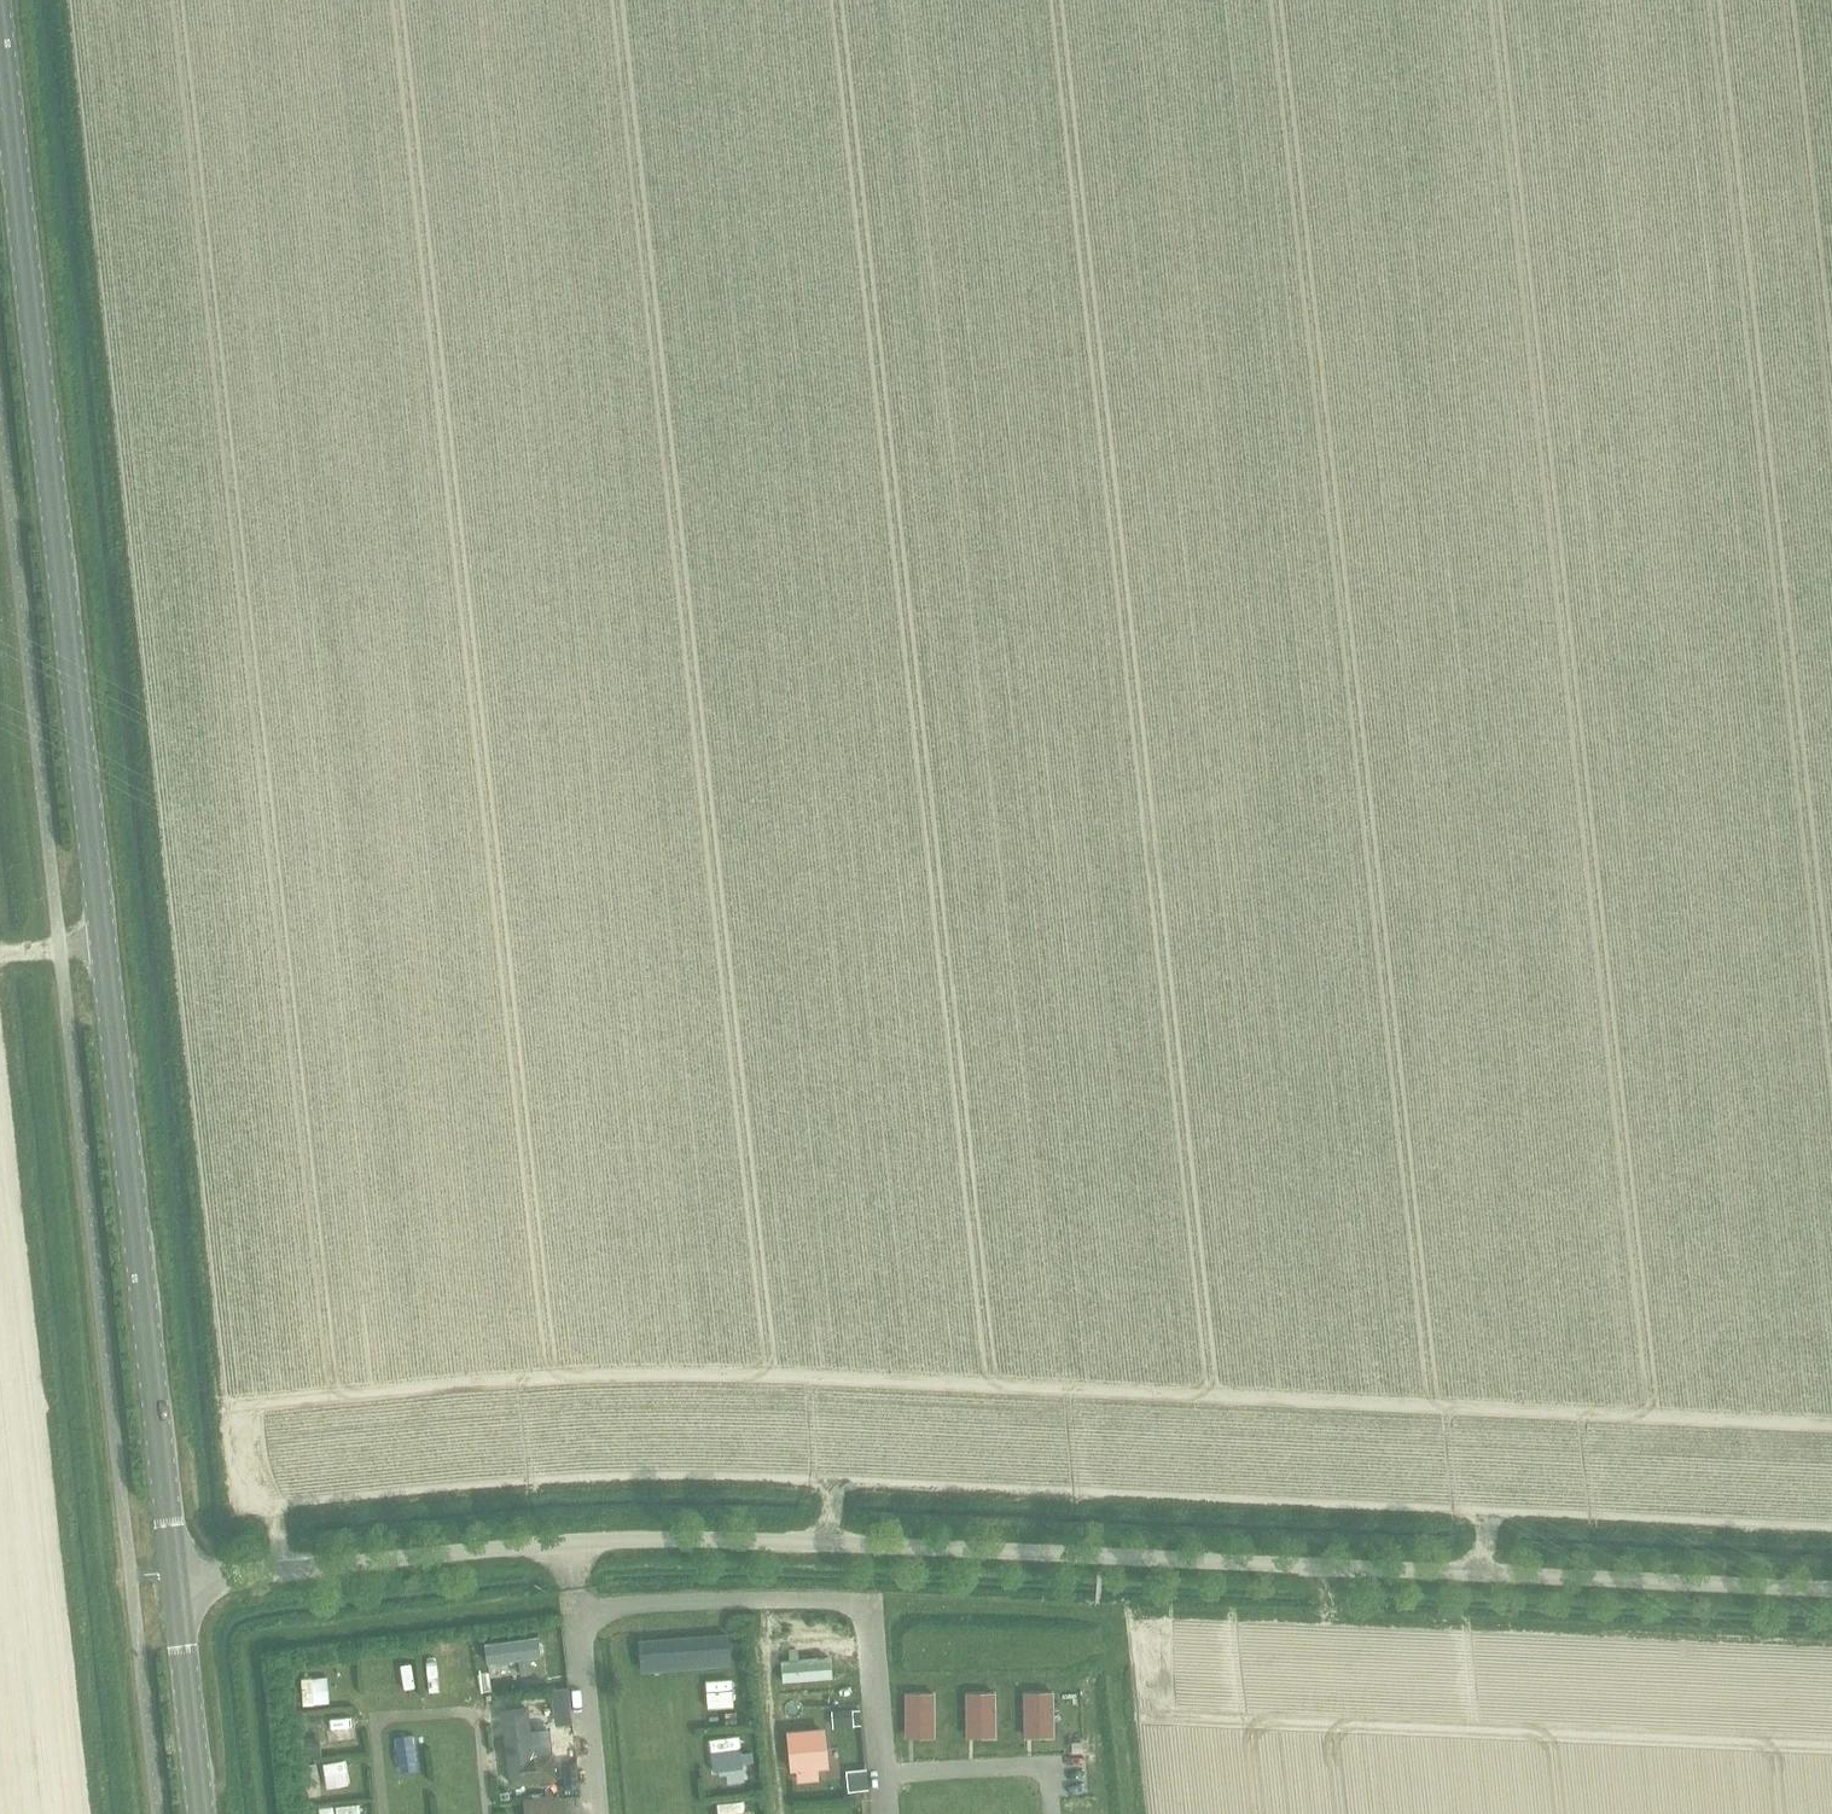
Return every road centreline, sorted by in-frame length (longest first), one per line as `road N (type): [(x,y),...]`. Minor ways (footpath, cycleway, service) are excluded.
road 1 (unclassified): [(174,1577),(569,1542),(717,1539),(1831,1590)]
road 2 (tertiary): [(174,1577),(0,53)]
road 3 (tertiary): [(200,1813),(174,1577)]

